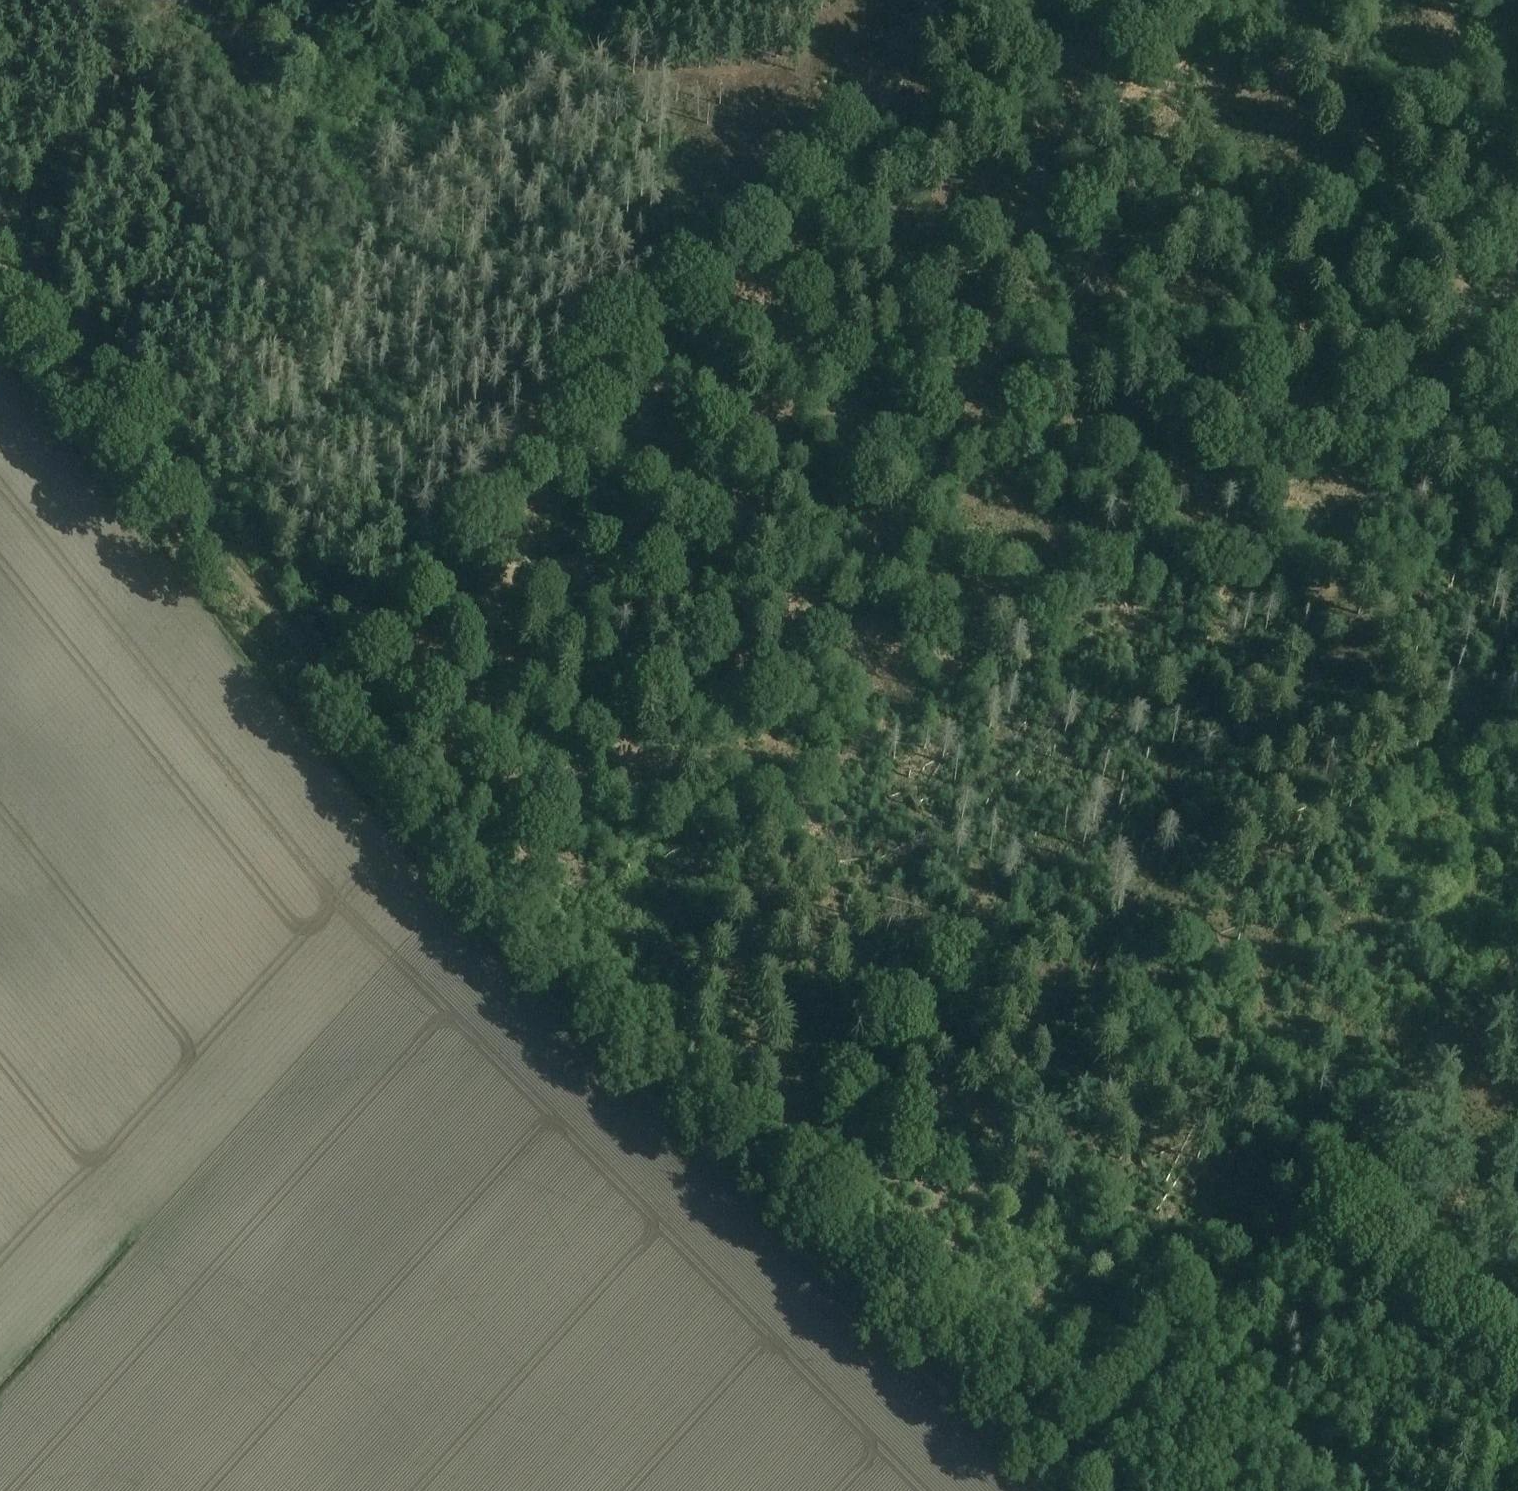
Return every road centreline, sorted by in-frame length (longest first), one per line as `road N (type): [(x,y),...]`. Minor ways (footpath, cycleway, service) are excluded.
road 1 (track): [(1517,1367),(1373,1218),(1327,1181),(1103,1437),(1070,1450),(1032,1435),(489,875),(190,528),(0,274)]
road 2 (track): [(1285,0),(1339,98),(1517,367)]
road 3 (track): [(1517,965),(1327,1181)]

